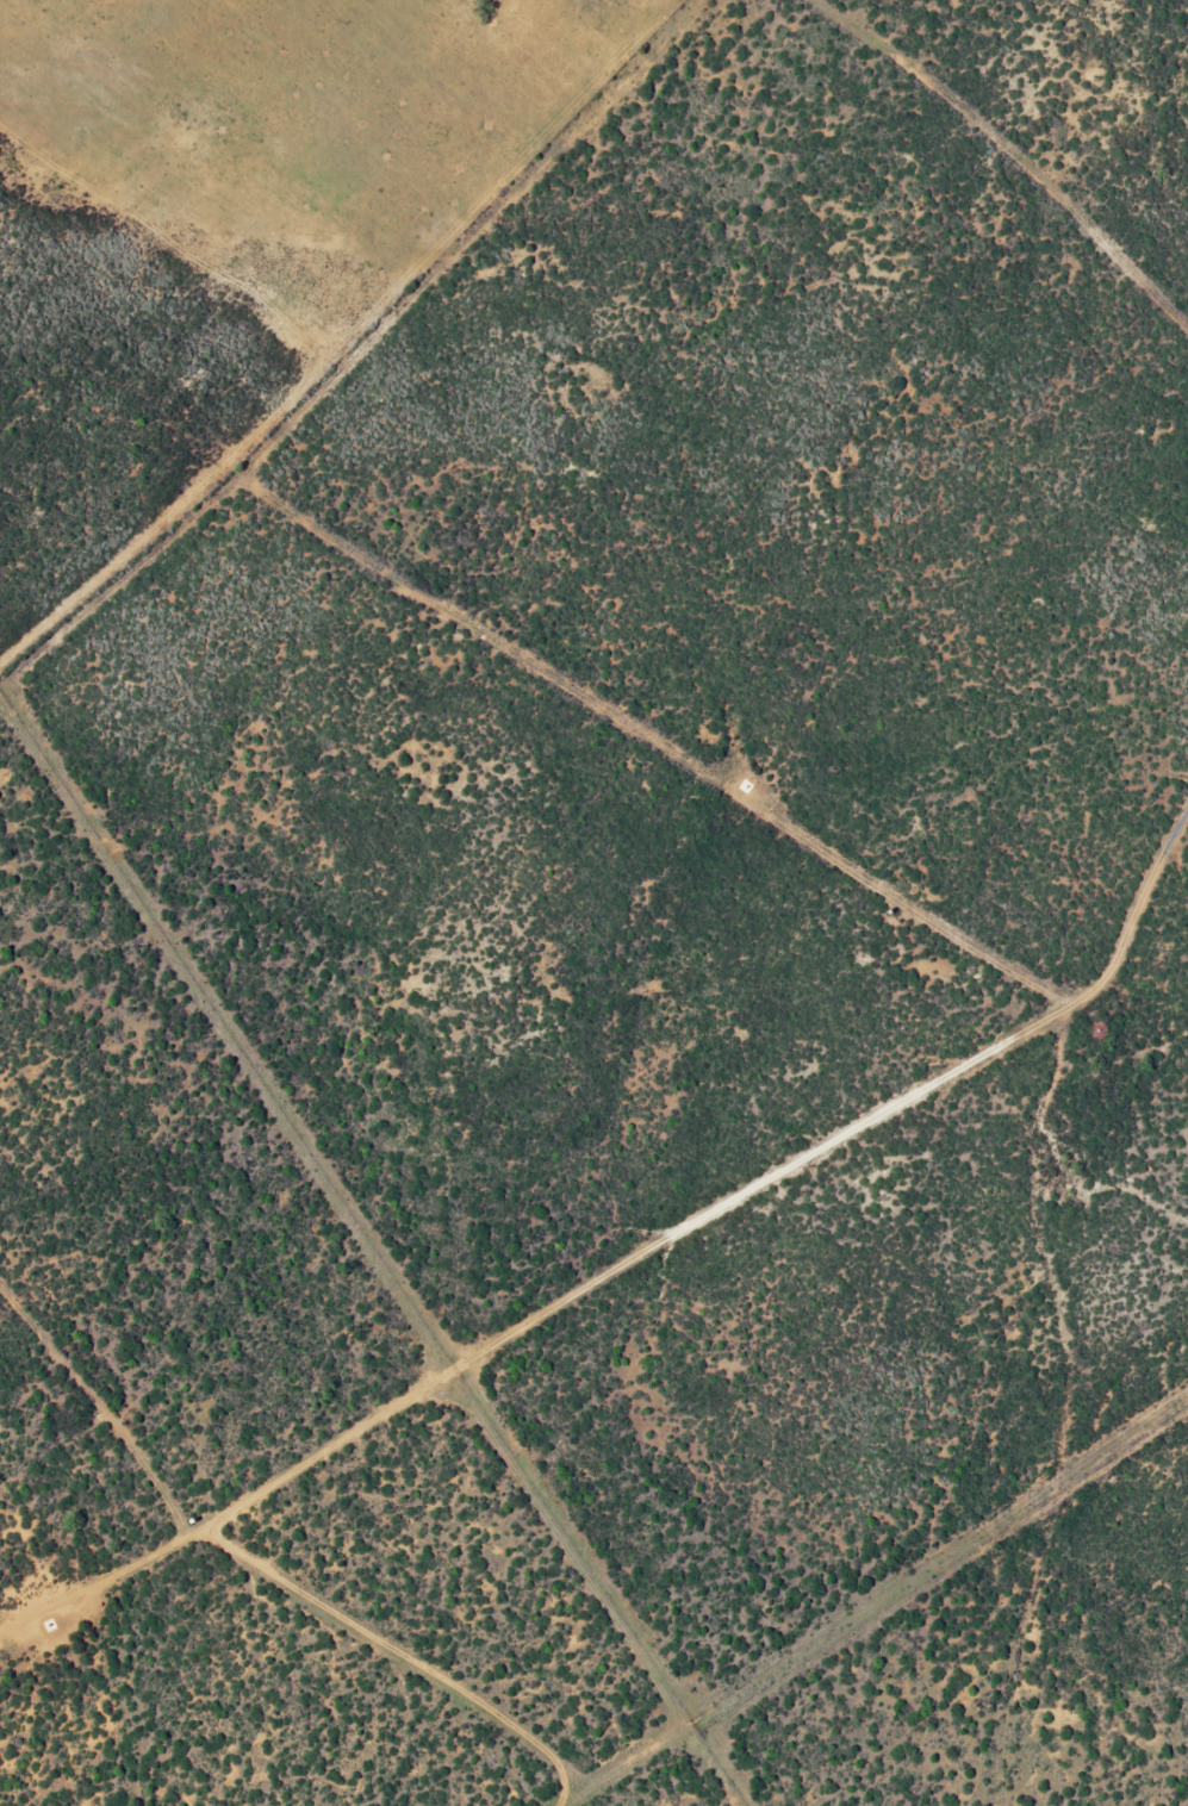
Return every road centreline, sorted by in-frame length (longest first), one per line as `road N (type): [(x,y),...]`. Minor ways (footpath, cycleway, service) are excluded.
road 1 (residential): [(1005,1805),(1009,1702),(1047,1561),(1075,1385),(1046,1113),(1076,1002),(1120,959),(1187,817)]

